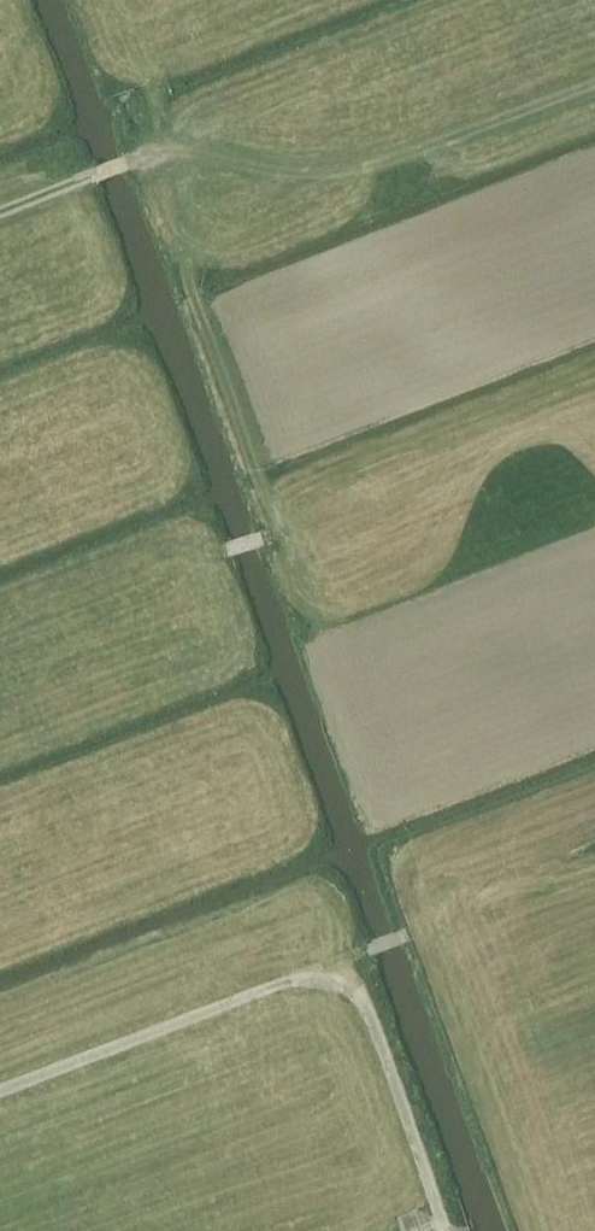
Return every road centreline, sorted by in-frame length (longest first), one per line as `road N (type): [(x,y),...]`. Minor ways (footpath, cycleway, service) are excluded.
road 1 (track): [(149,64),(168,149),(198,211),(190,282),(313,623)]
road 2 (track): [(0,1090),(504,896)]
road 3 (track): [(594,77),(364,168),(168,149),(143,163)]
road 4 (track): [(444,1230),(347,957)]
road 5 (track): [(0,216),(143,163)]

